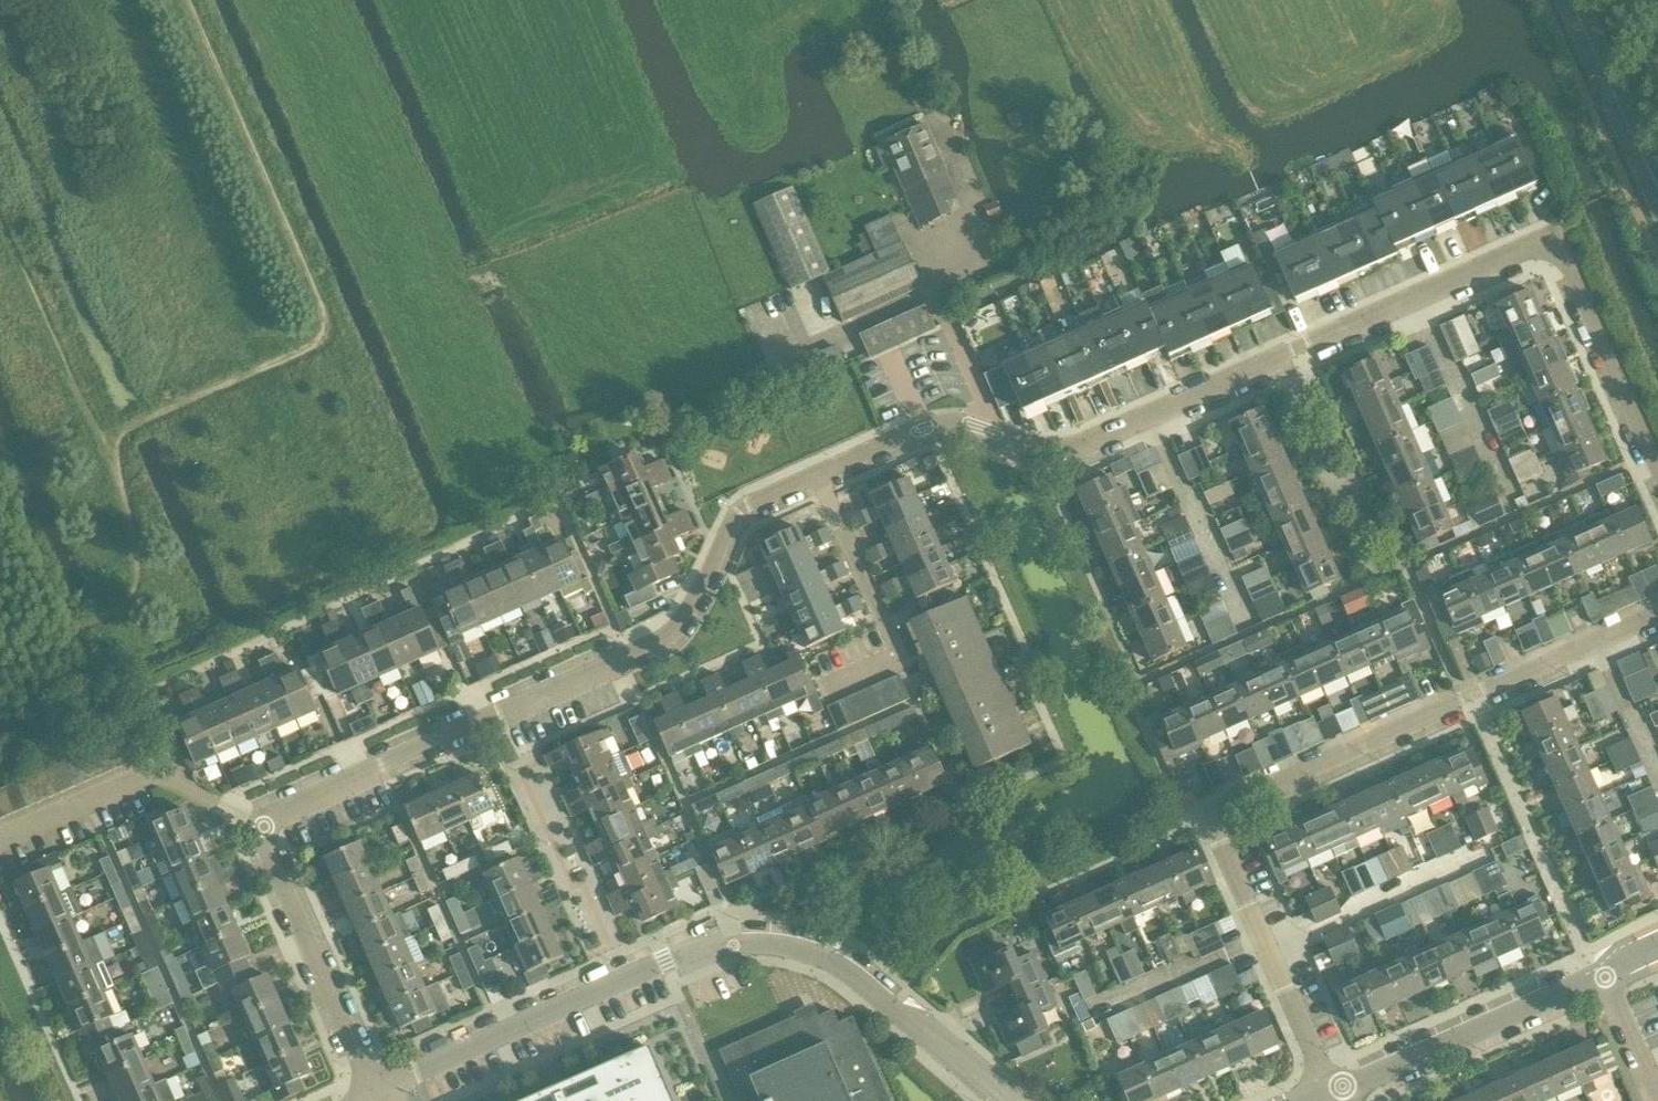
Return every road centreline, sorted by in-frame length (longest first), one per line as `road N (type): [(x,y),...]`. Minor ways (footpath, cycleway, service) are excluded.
road 1 (residential): [(381,1092),(258,826),(269,813),(624,663),(667,638),(730,527),(753,507),(931,430),(965,425),(1060,449),(1093,442),(1527,249),(1552,250),(1566,261),(1657,468)]
road 2 (residential): [(1657,617),(1233,800),(1220,816),(1220,842),(1334,1092)]
road 3 (tertiary): [(381,1092),(628,977),(744,938),(843,968),(1004,1100)]
road 4 (tertiary): [(1334,1092),(1602,978)]
road 5 (secondary): [(1657,188),(1570,0)]
road 6 (residential): [(1602,978),(1657,1090)]

